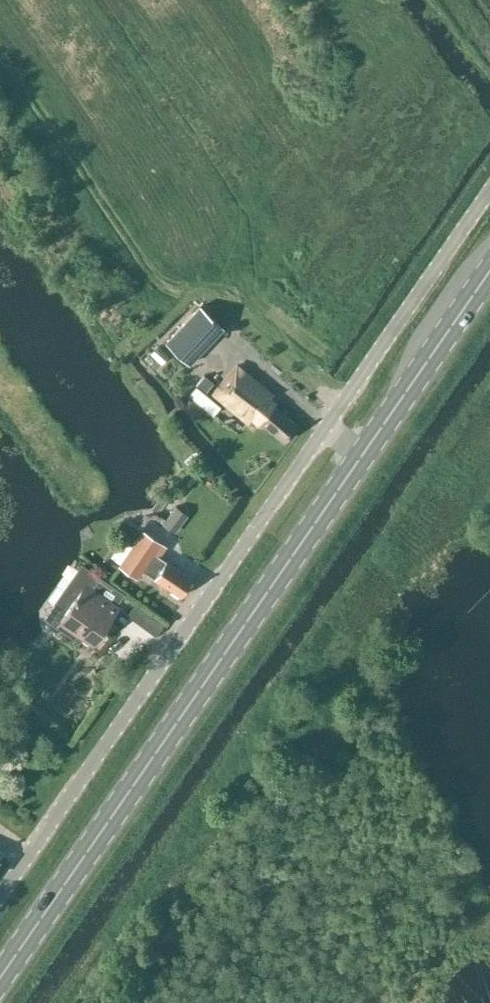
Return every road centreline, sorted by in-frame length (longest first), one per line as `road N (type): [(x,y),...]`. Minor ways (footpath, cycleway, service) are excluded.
road 1 (primary): [(0,977),(489,270)]
road 2 (unclassified): [(0,896),(489,190)]

